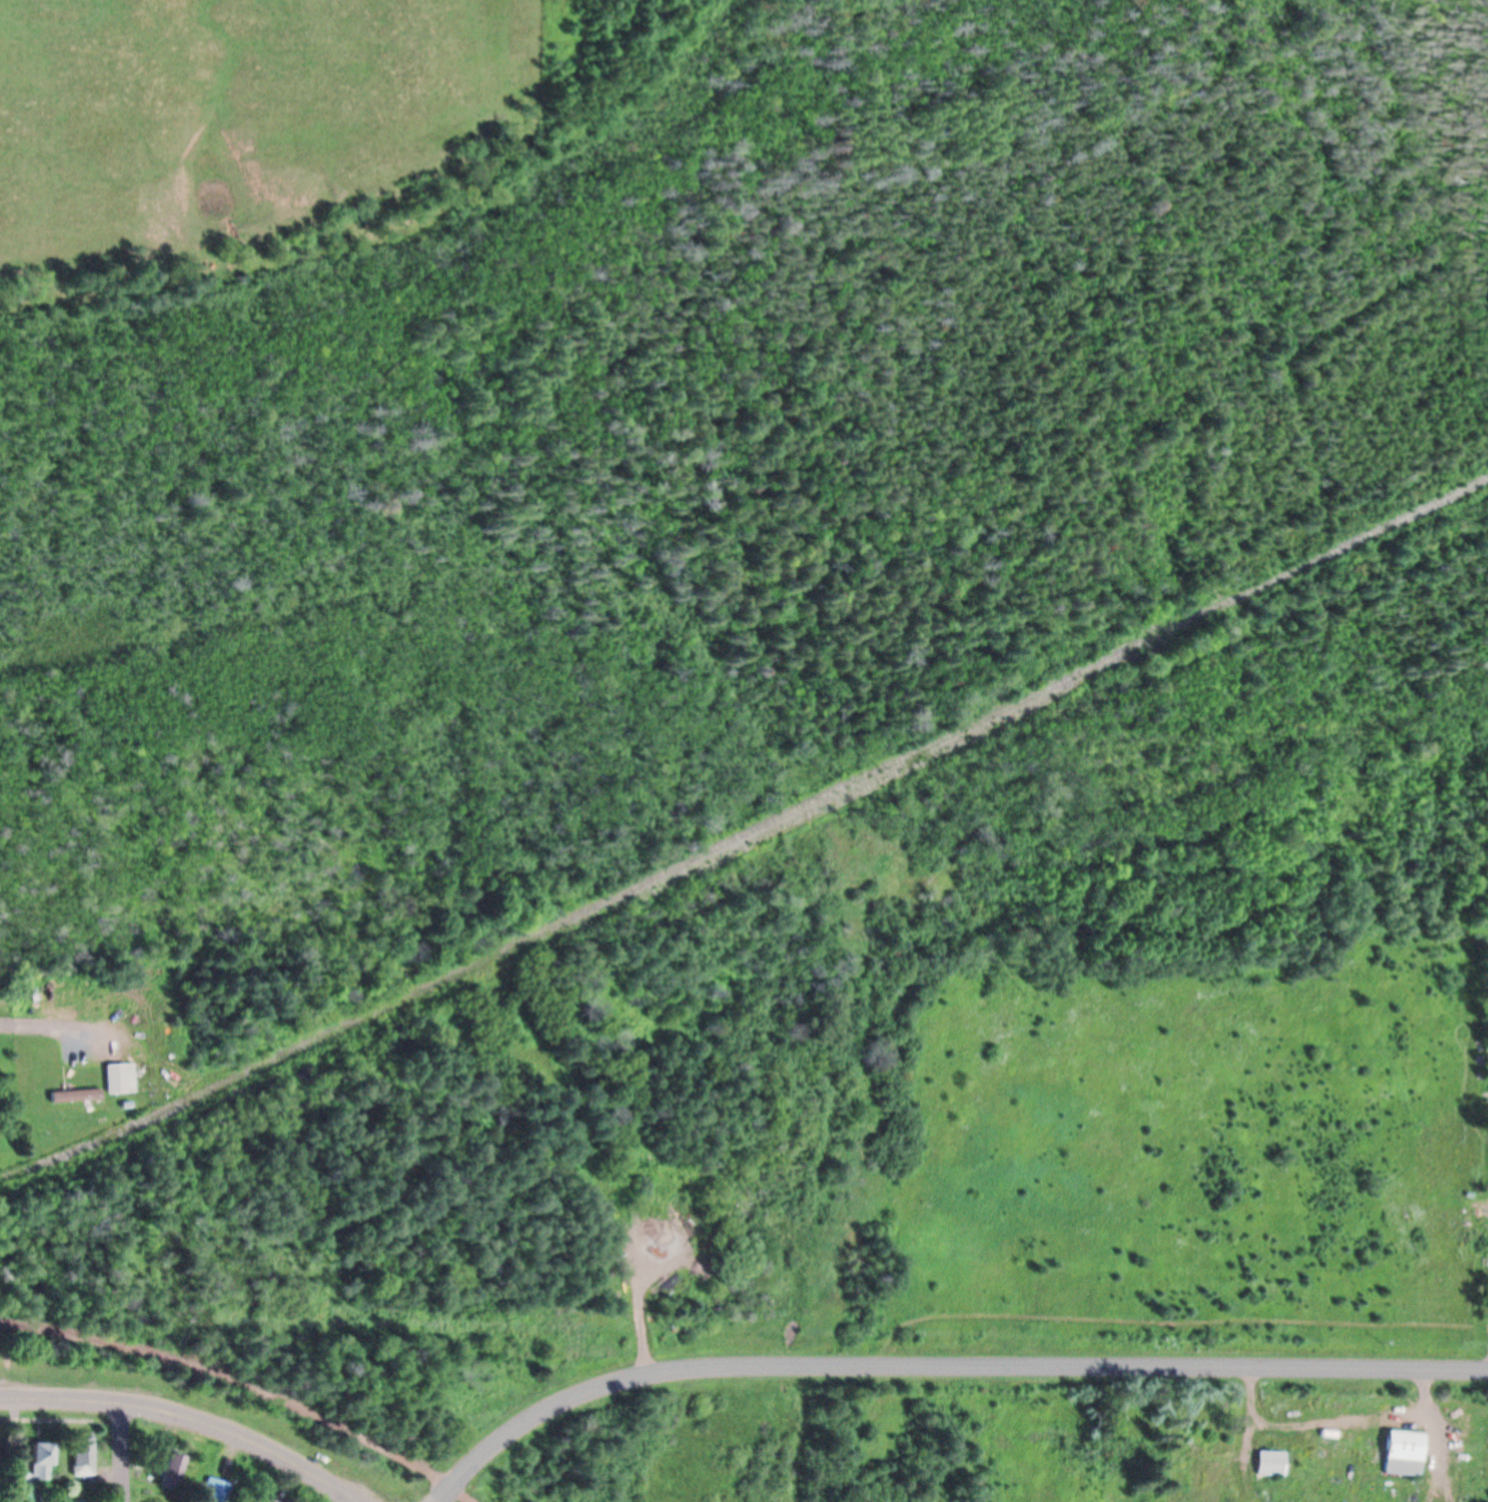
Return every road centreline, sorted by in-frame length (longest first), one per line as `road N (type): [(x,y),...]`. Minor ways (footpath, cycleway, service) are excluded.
road 1 (secondary): [(444,1501),(489,1453),(561,1404),(698,1368),(1487,1374)]
road 2 (track): [(0,1324),(93,1339),(238,1384),(470,1501)]
road 3 (primary): [(355,1501),(193,1421),(122,1405),(0,1400)]

